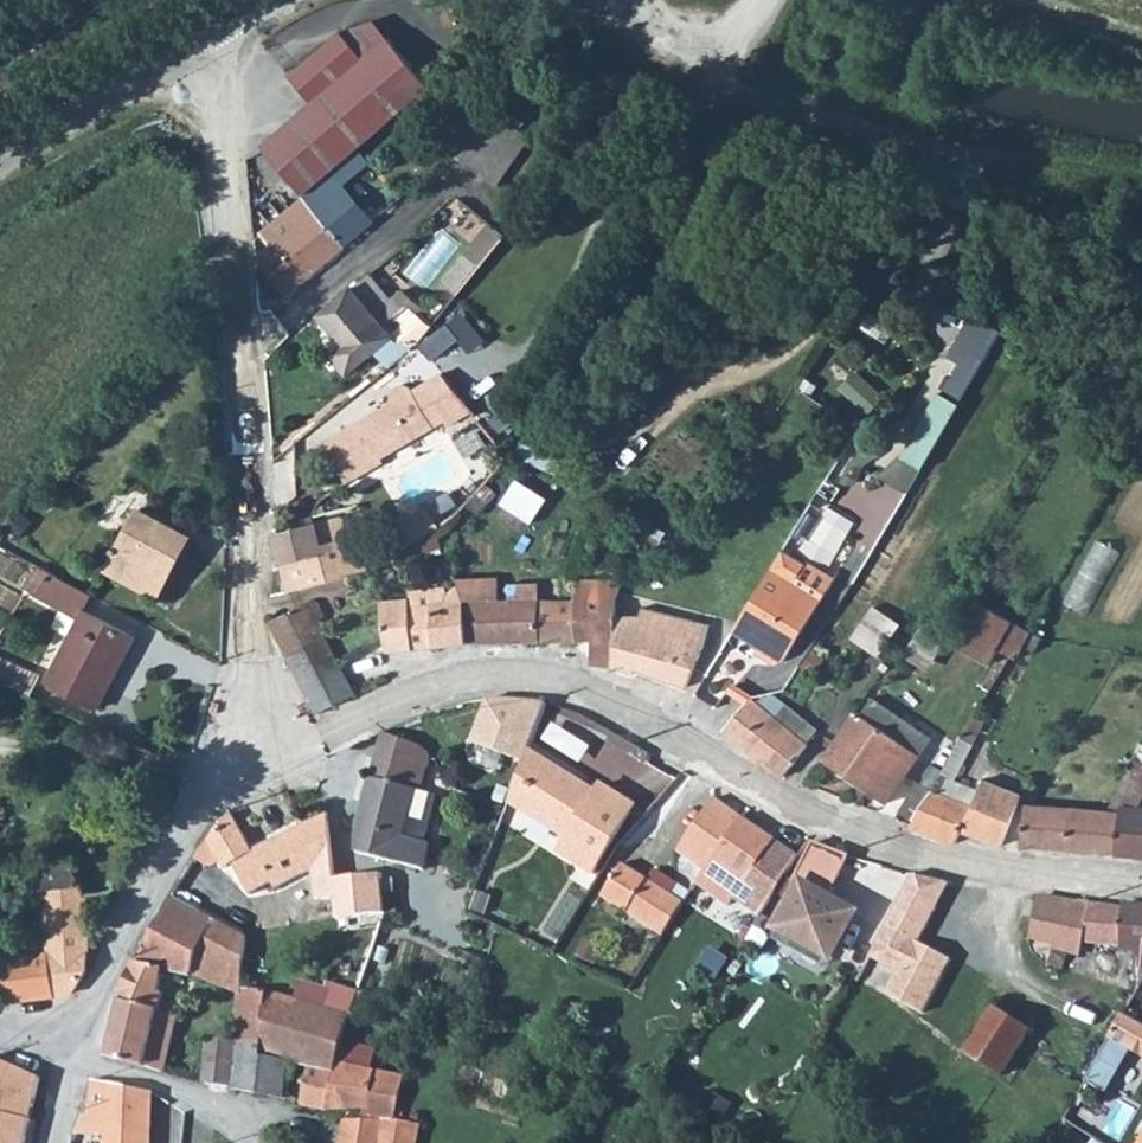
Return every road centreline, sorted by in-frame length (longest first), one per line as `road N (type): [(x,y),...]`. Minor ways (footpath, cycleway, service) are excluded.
road 1 (unclassified): [(1141,882),(1003,871),(900,849),(769,792),(634,707),(548,674),(490,672),(294,736)]
road 2 (unclassified): [(257,695),(227,150),(199,37)]
road 3 (unclassified): [(238,758),(95,988),(70,1049),(0,1037)]
road 4 (unclassified): [(0,166),(199,37)]

